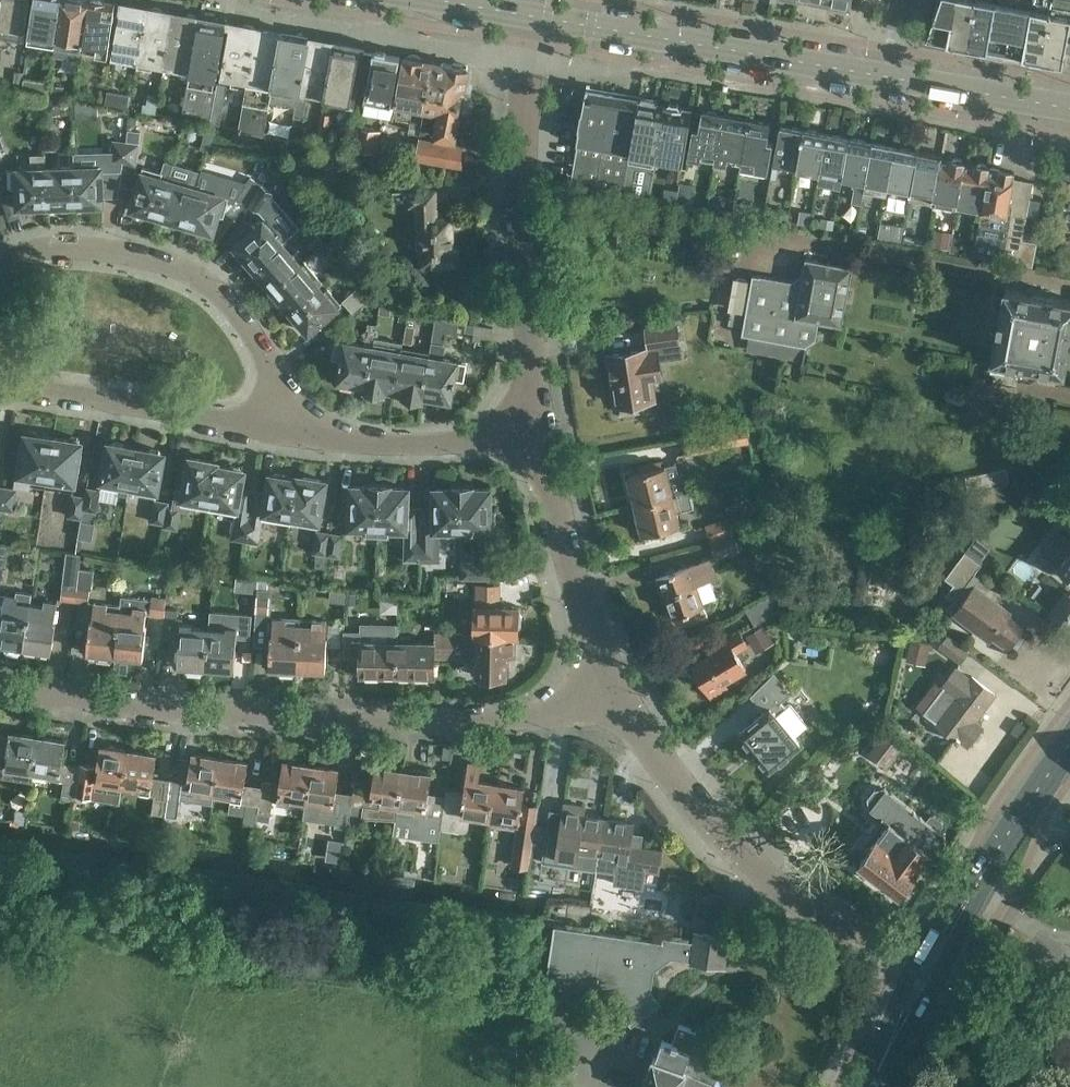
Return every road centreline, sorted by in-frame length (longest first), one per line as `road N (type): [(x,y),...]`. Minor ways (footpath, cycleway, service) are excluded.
road 1 (residential): [(615,688),(553,708),(468,715),(233,712),(0,683)]
road 2 (residential): [(534,16),(523,202),(538,428)]
road 3 (residential): [(296,434),(267,362),(229,300),(175,263),(97,248),(0,265)]
road 4 (residential): [(615,688),(683,789),(764,877),(856,931)]
road 5 (primary): [(879,74),(577,22)]
road 6 (residential): [(296,434),(0,386)]
road 7 (residential): [(538,428),(568,557),(615,688)]
road 8 (residential): [(538,428),(375,443),(296,434)]
road 9 (primary): [(1069,107),(879,74)]
road 10 (primary): [(963,905),(1069,746)]
road 11 (primary): [(963,905),(915,964),(877,1072)]
road 12 (primary): [(877,1072),(931,992),(963,905)]

